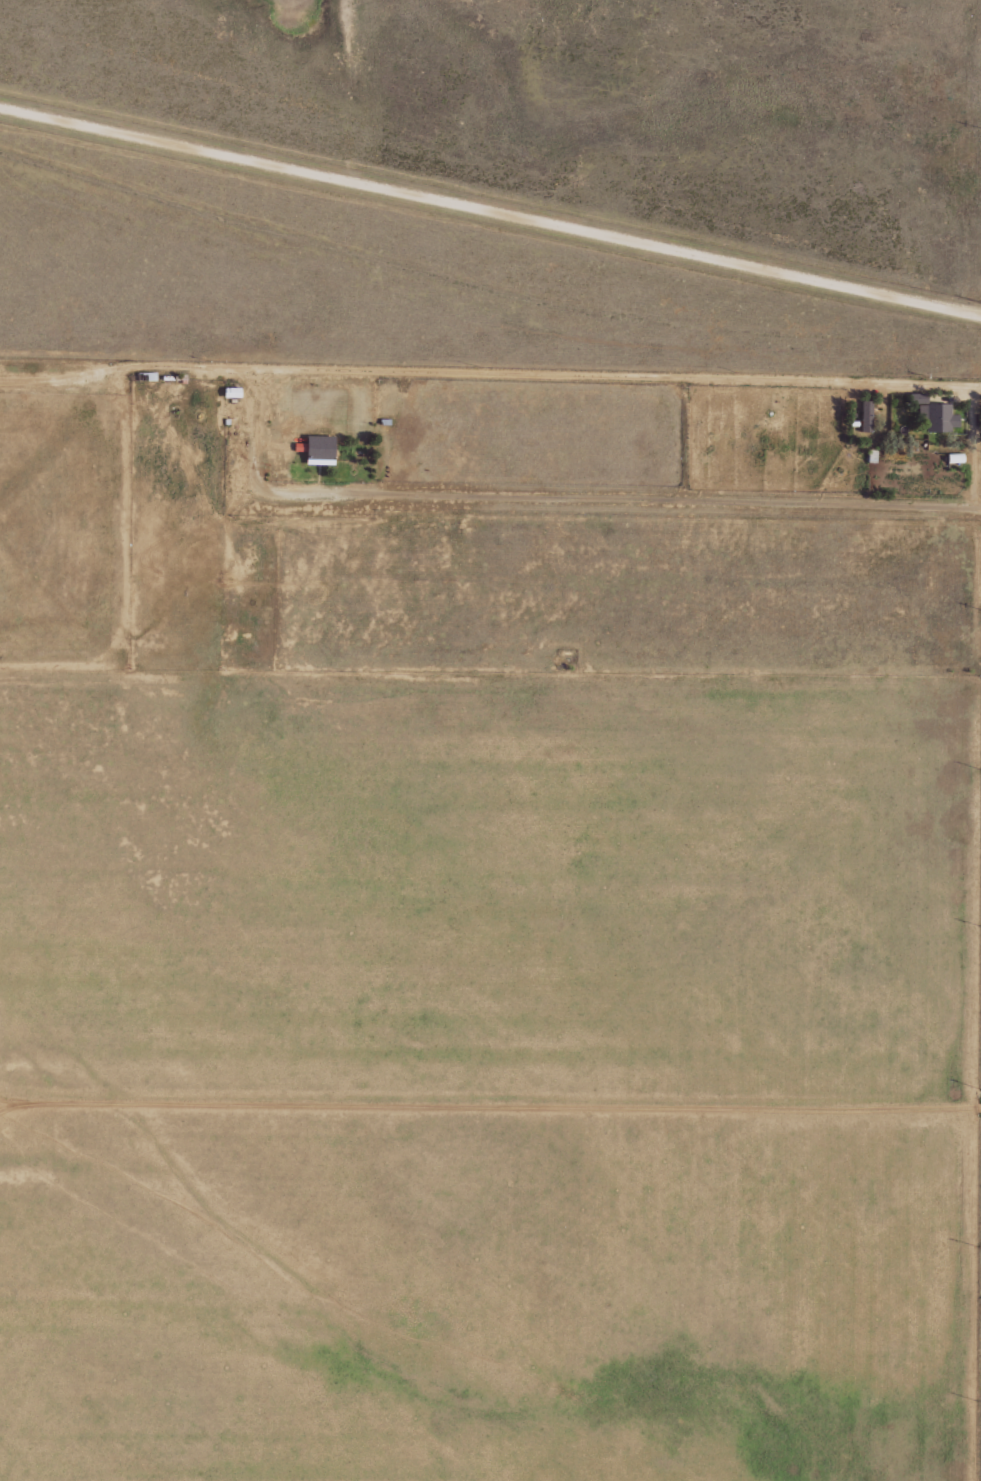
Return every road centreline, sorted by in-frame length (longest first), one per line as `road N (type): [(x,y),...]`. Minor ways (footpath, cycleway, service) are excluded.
road 1 (residential): [(980,311),(853,294),(0,118)]

